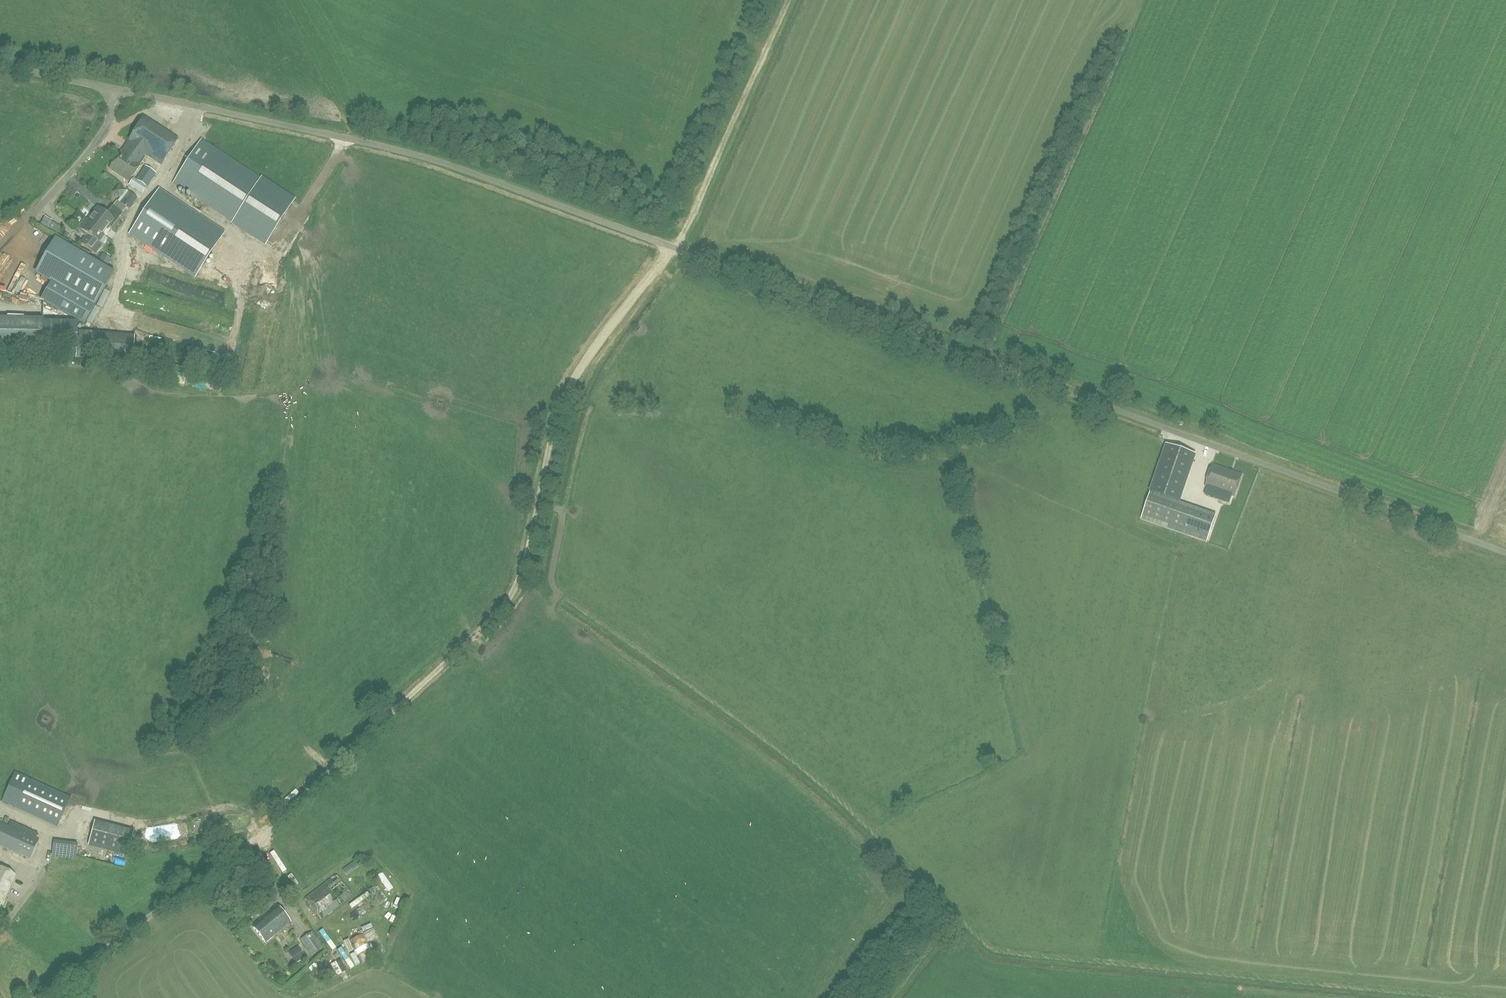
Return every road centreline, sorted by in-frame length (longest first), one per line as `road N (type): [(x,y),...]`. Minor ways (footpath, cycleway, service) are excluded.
road 1 (unclassified): [(1505,553),(451,166),(112,89)]
road 2 (track): [(253,838),(518,588),(568,390),(682,236),(787,0)]
road 3 (unclassified): [(38,997),(253,838)]

